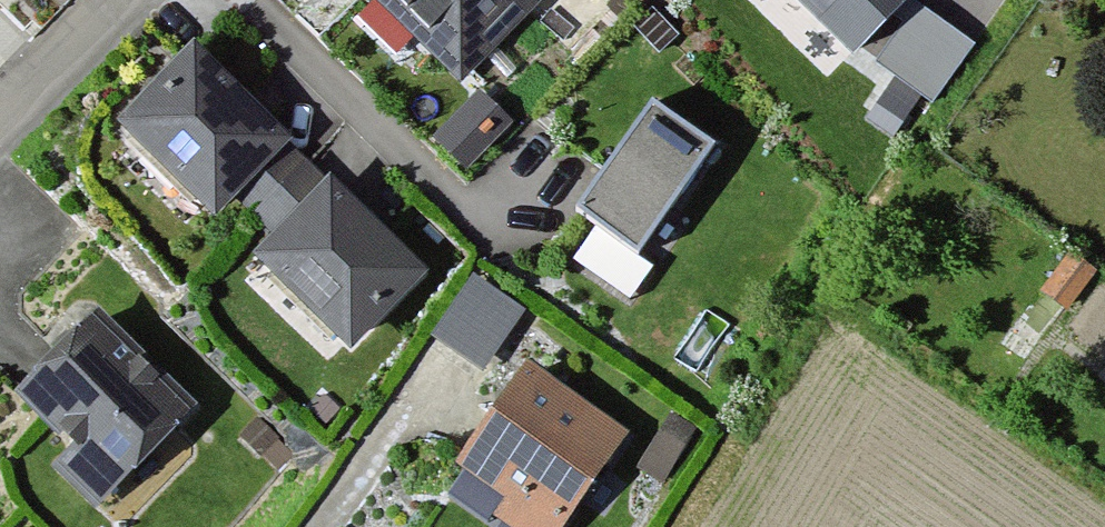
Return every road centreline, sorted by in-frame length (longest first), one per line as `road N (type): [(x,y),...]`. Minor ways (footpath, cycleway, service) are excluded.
road 1 (residential): [(0,132),(128,0)]

